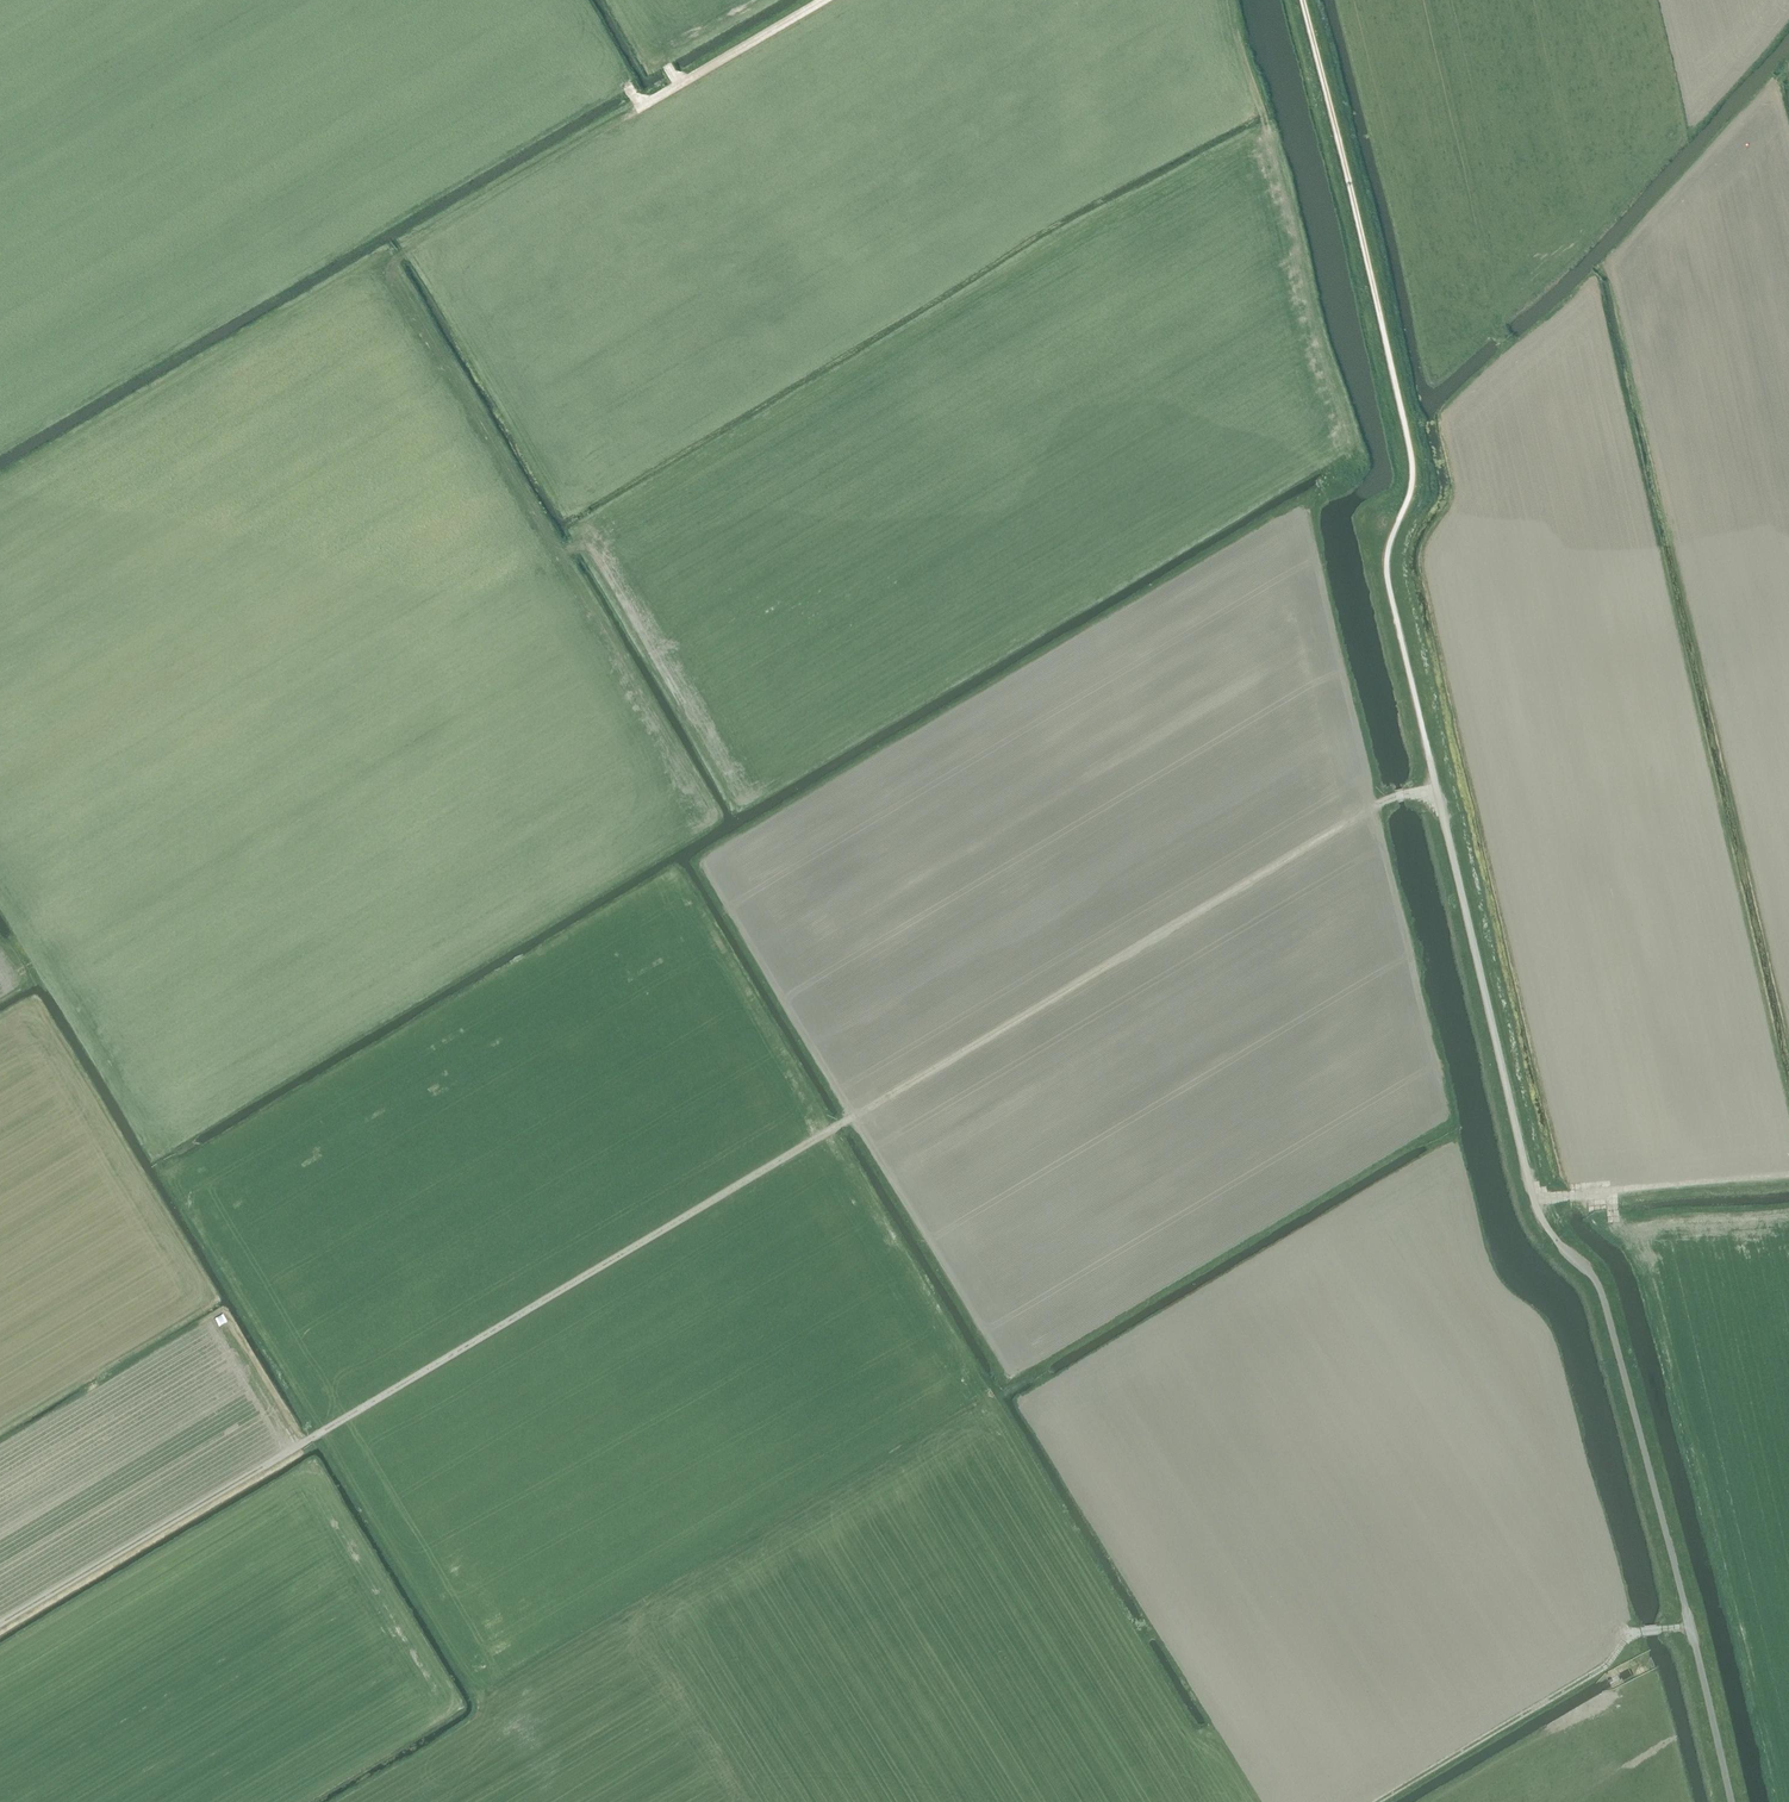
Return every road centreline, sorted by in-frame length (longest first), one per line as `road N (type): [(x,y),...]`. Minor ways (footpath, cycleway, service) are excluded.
road 1 (track): [(0,1625),(1379,803),(1437,788)]
road 2 (track): [(1380,1801),(1608,1665),(1629,1634),(1690,1626)]
road 3 (track): [(1788,1172),(1533,1199)]

